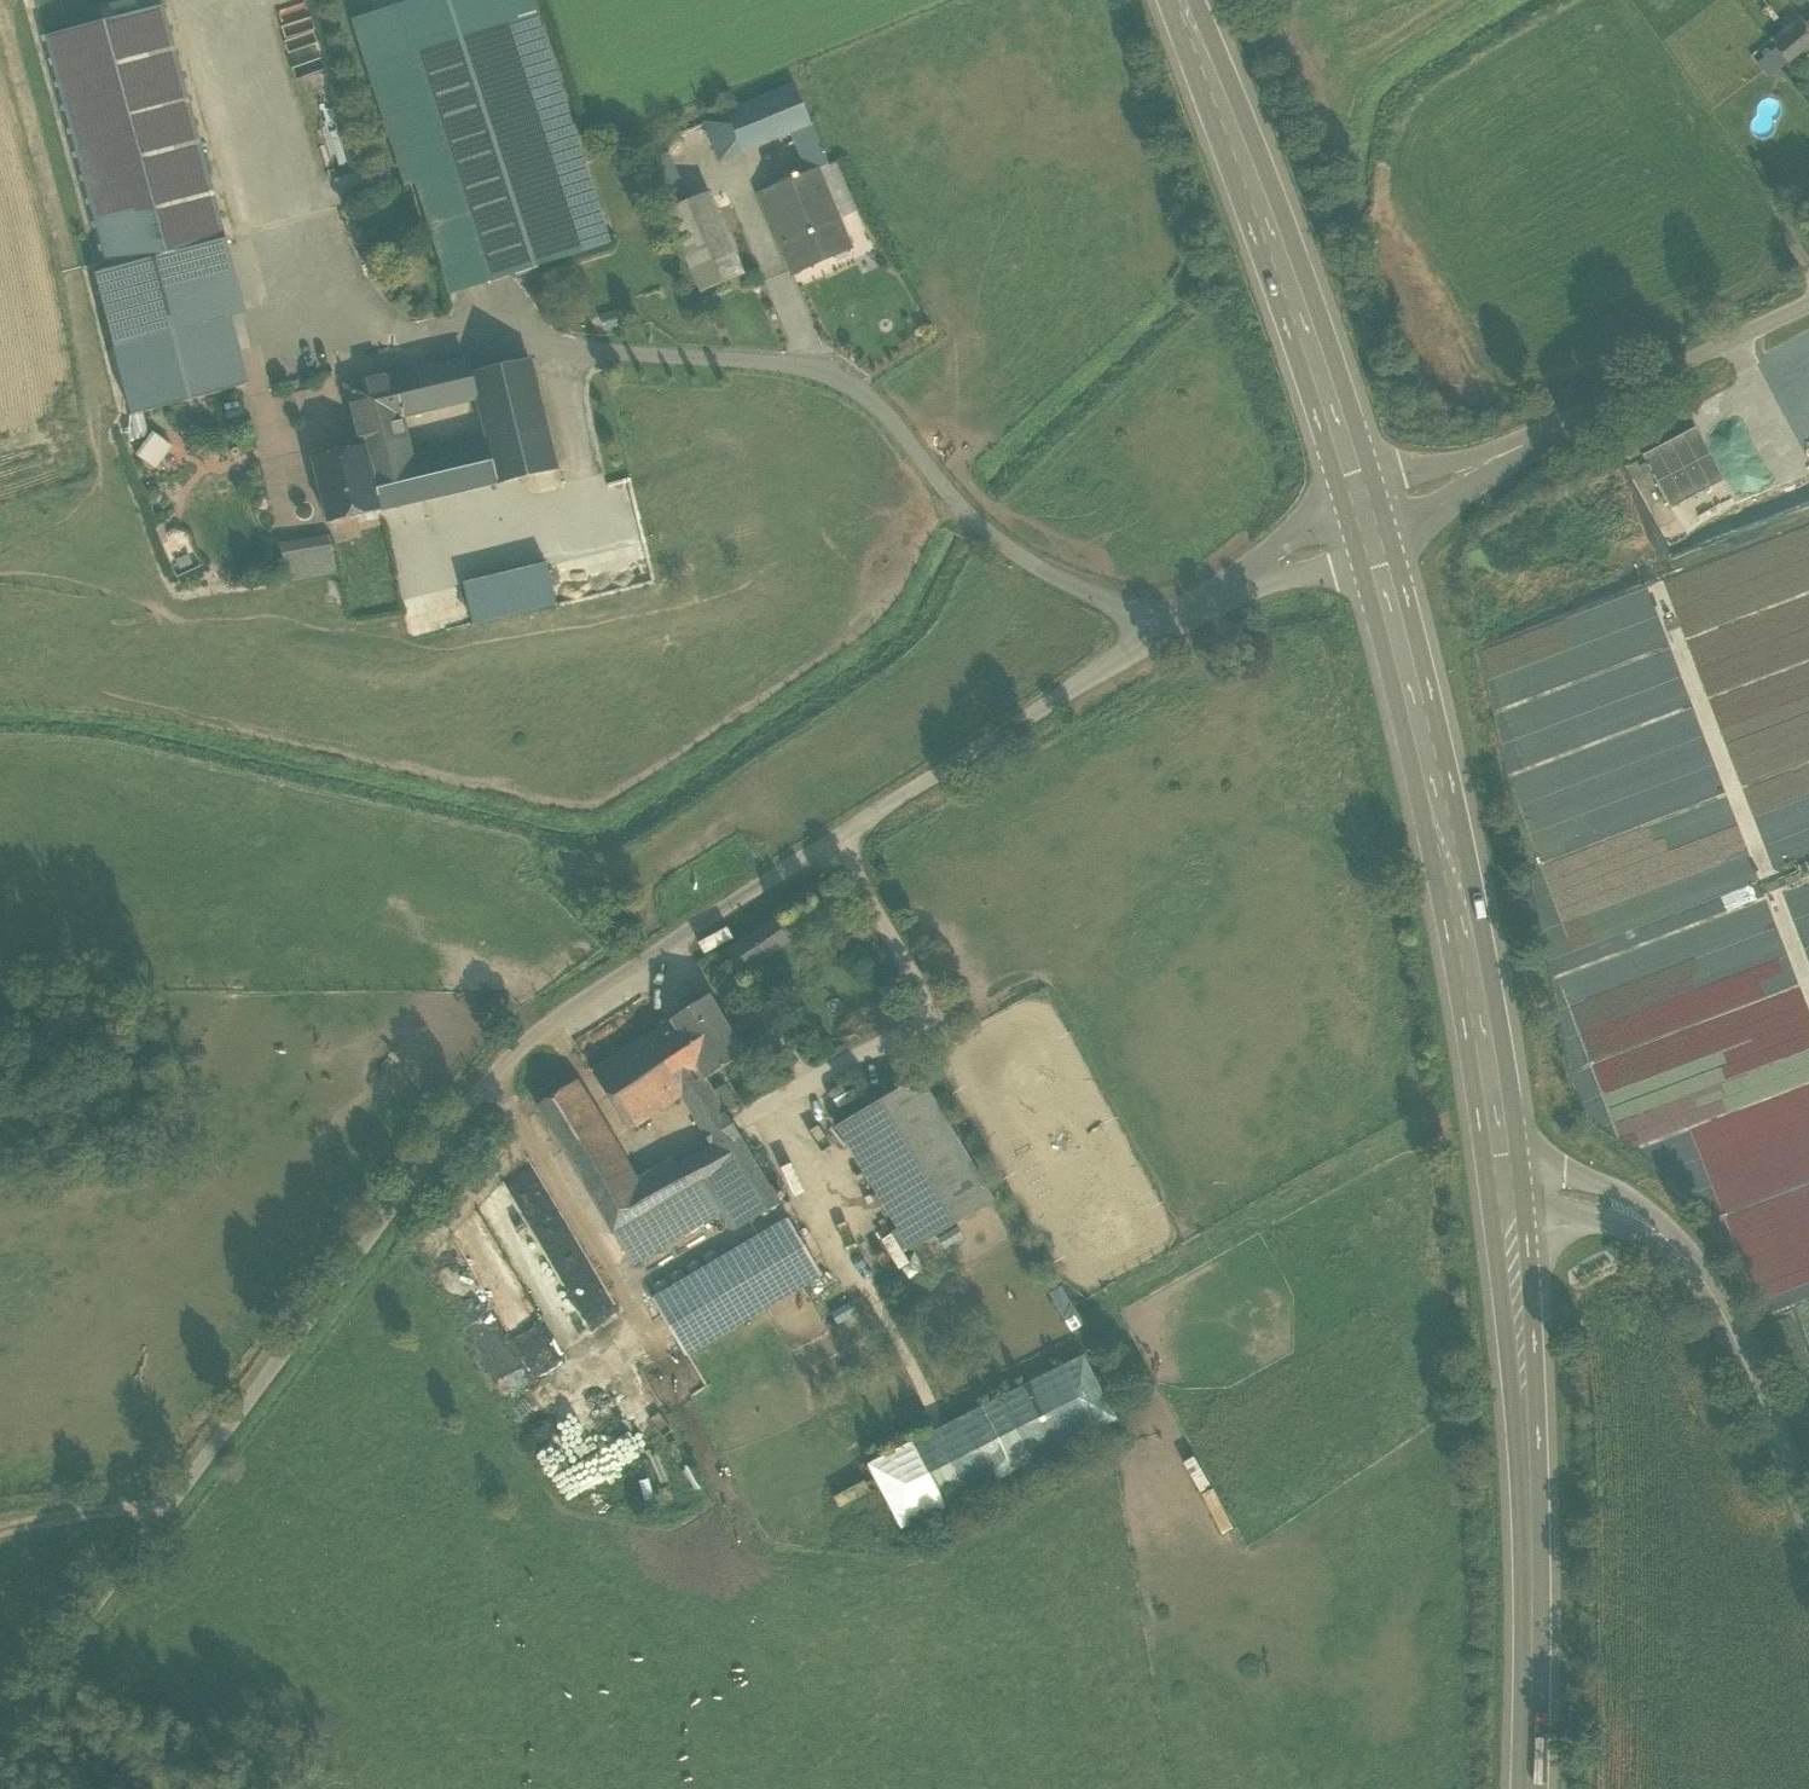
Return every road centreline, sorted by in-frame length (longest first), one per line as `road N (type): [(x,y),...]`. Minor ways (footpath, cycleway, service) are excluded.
road 1 (unclassified): [(1230,588),(538,1015),(29,1681),(0,1741)]
road 2 (secondary): [(1509,1192),(1439,781),(1377,558)]
road 3 (secondary): [(1528,1788),(1531,1539),(1509,1192)]
road 4 (secondary): [(1356,484),(1257,196),(1176,0)]
road 5 (residential): [(1808,1520),(1715,1305),(1670,1235),(1605,1197),(1509,1192)]
road 6 (unclassified): [(1515,449),(1808,306)]
road 7 (unclassified): [(1377,558),(1515,449)]
road 8 (track): [(0,1529),(162,1501)]
road 9 (unclassified): [(1356,484),(1230,588)]
road 10 (unclassified): [(1515,449),(1356,484)]
road 11 (unclassified): [(1230,588),(1377,558)]

